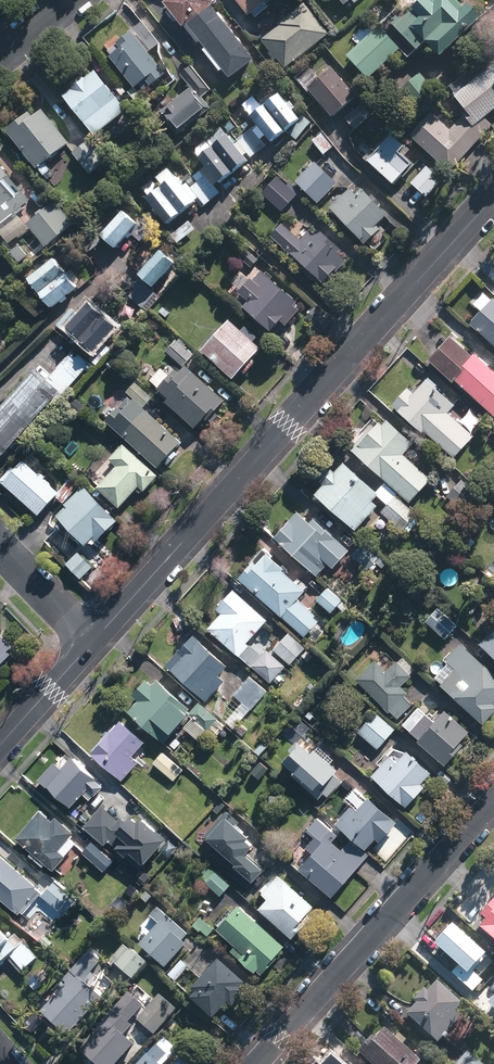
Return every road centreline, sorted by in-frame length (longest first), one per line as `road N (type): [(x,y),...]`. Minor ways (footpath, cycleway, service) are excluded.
road 1 (residential): [(493,196),(96,639)]
road 2 (residential): [(493,800),(255,1063)]
road 3 (residential): [(96,639),(0,746)]
road 4 (residential): [(96,639),(0,541)]

